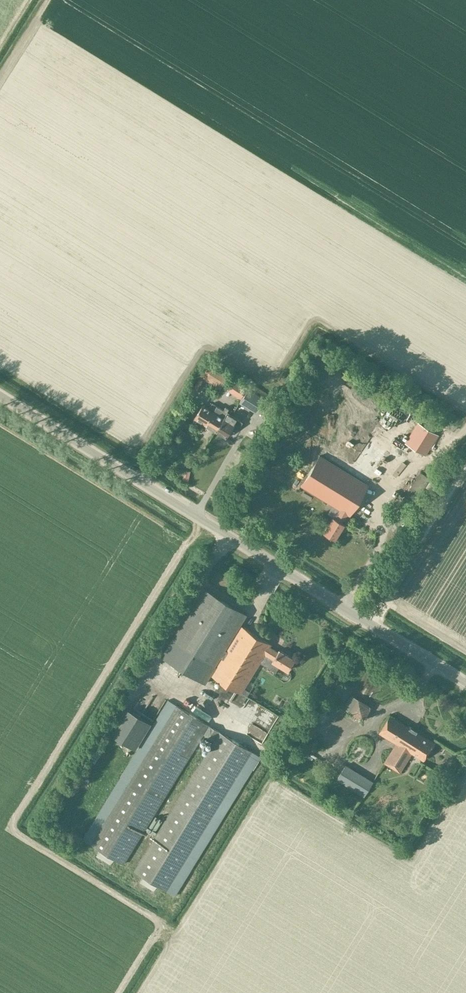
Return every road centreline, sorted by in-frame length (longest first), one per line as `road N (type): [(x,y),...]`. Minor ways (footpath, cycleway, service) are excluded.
road 1 (unclassified): [(465,682),(0,394)]

